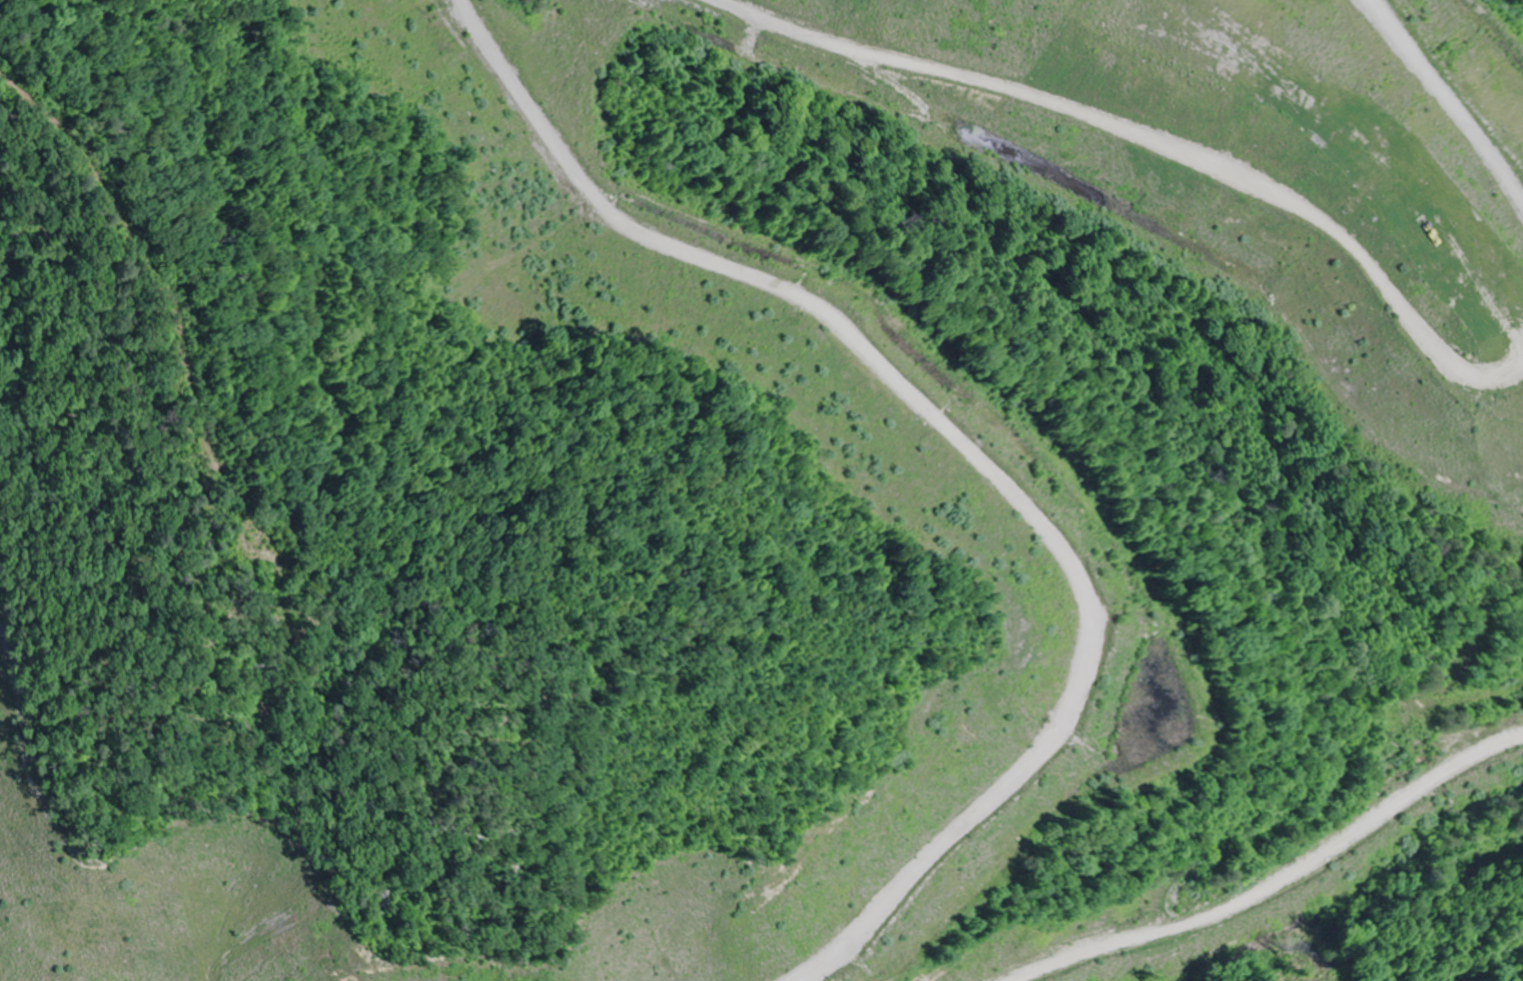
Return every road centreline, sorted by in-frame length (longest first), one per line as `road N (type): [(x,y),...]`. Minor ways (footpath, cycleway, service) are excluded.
road 1 (residential): [(1142,980),(1221,908),(1372,858),(1522,747)]

